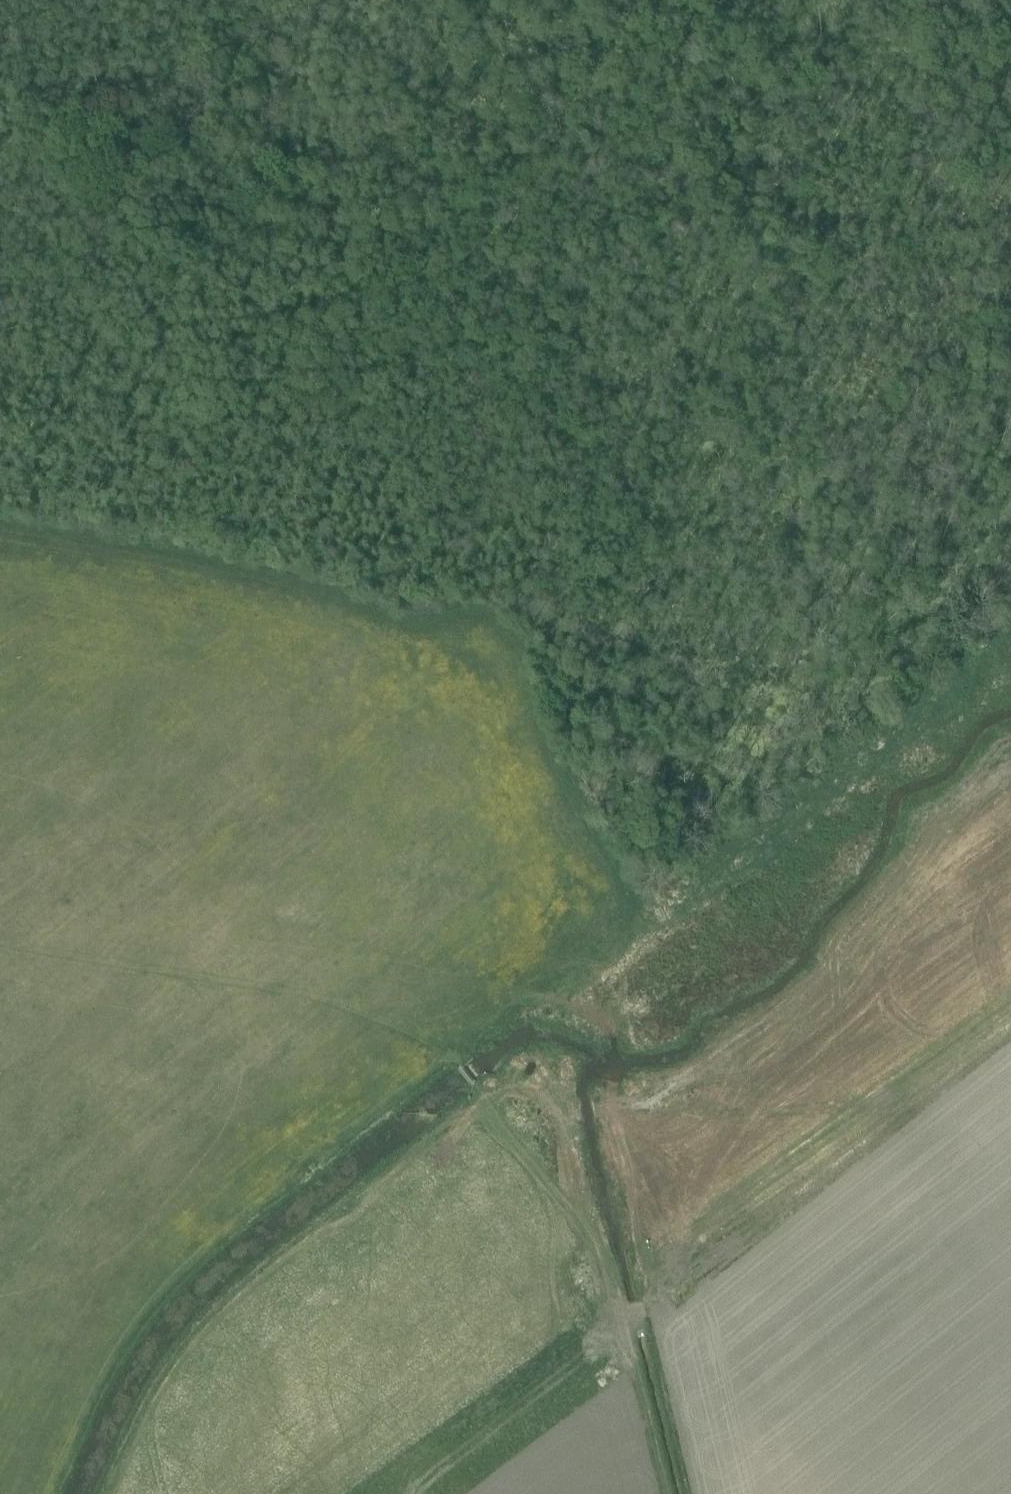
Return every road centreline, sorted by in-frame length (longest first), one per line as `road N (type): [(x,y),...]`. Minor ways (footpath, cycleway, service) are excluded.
road 1 (track): [(1010,999),(689,1235),(674,1244),(637,1236)]
road 2 (track): [(600,1112),(608,1115),(637,1236)]

